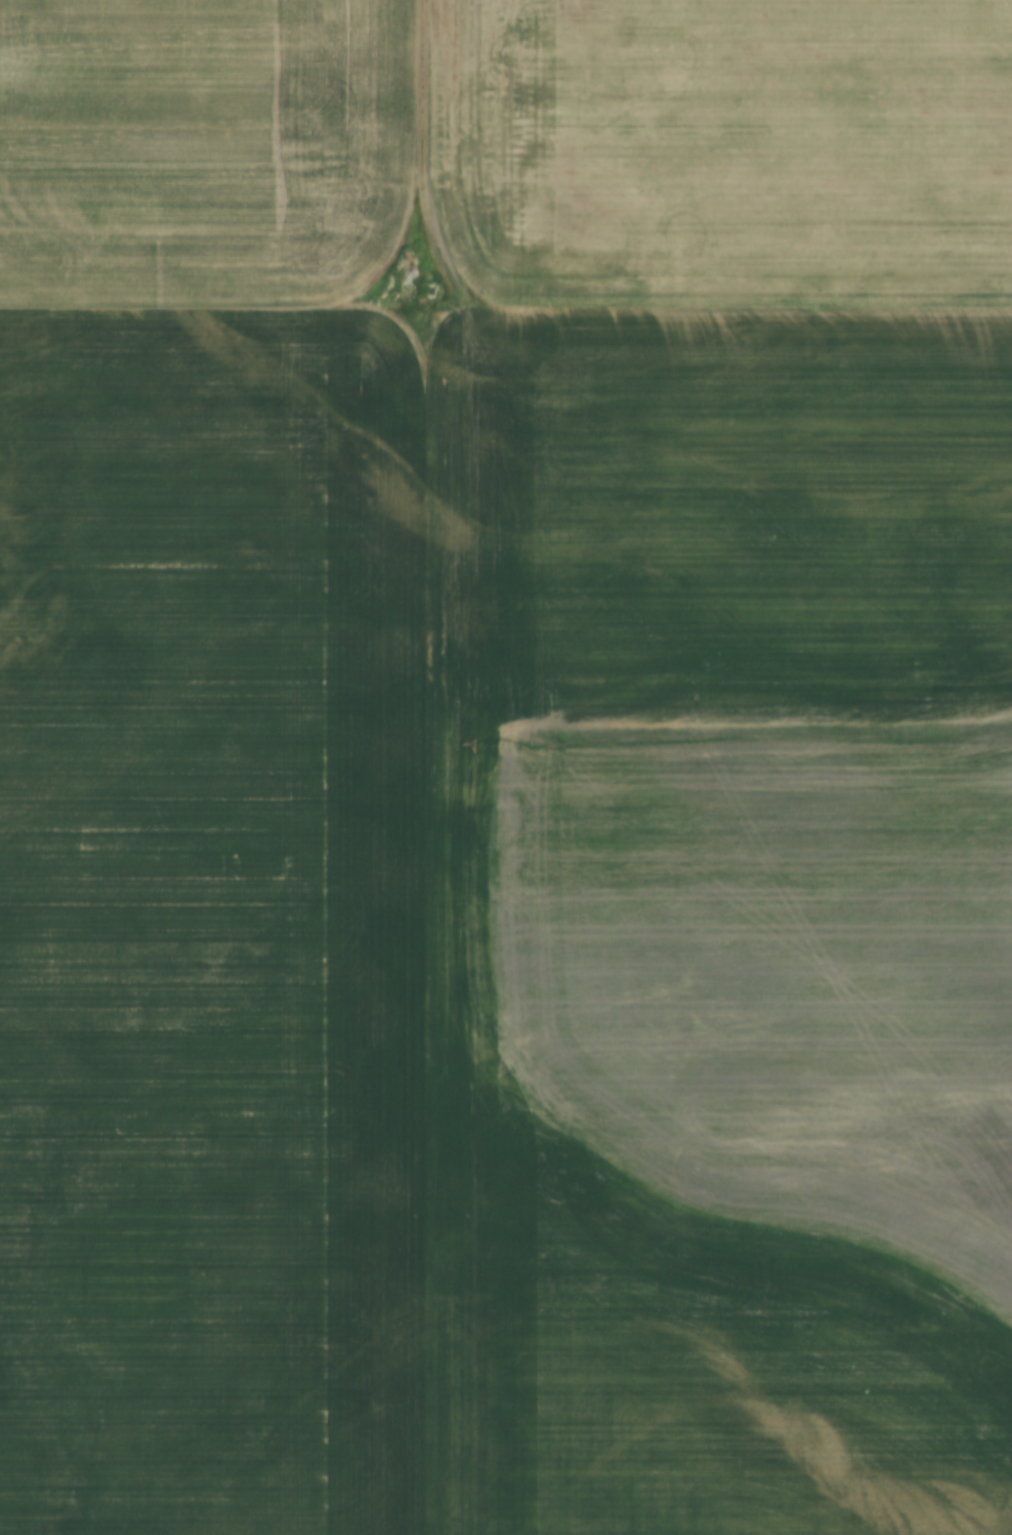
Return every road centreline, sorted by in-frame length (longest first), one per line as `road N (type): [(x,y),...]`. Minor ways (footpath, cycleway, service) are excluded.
road 1 (track): [(425,1534),(422,0)]
road 2 (track): [(1011,309),(500,305),(356,317),(0,316)]

